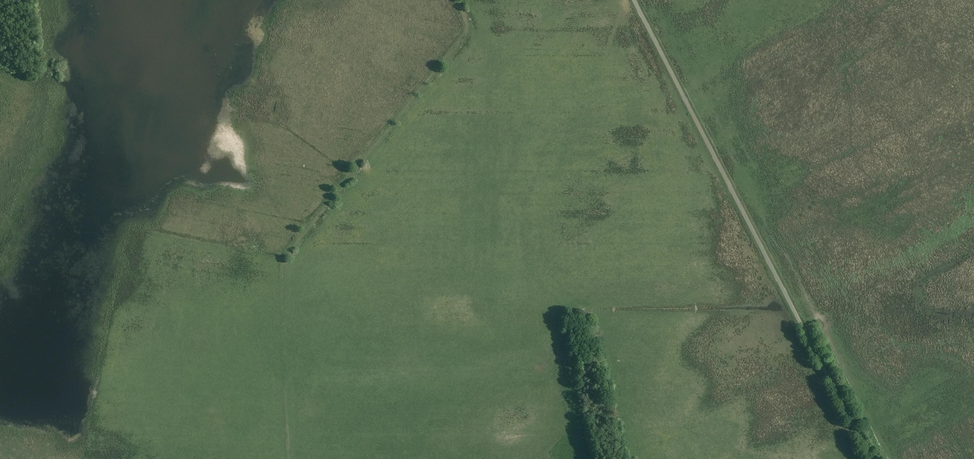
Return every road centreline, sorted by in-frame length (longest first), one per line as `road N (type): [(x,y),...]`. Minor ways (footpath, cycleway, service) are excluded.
road 1 (unclassified): [(871,458),(633,0)]

